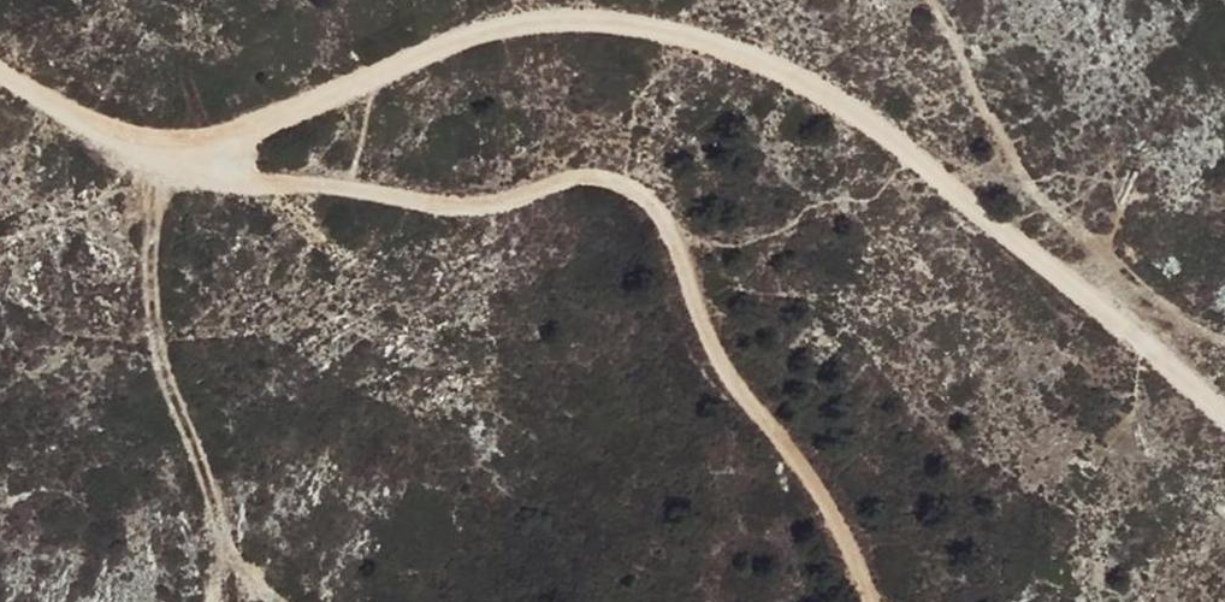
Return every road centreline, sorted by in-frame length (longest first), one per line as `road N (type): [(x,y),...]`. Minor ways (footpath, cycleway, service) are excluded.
road 1 (track): [(208,161),(312,133),(473,54),(603,29),(733,55),(843,89),(1224,414)]
road 2 (track): [(208,161),(260,182),(445,204),(604,173),(648,196),(670,229),(727,372),(817,487),(867,601)]
road 3 (track): [(0,67),(170,162),(208,161)]

